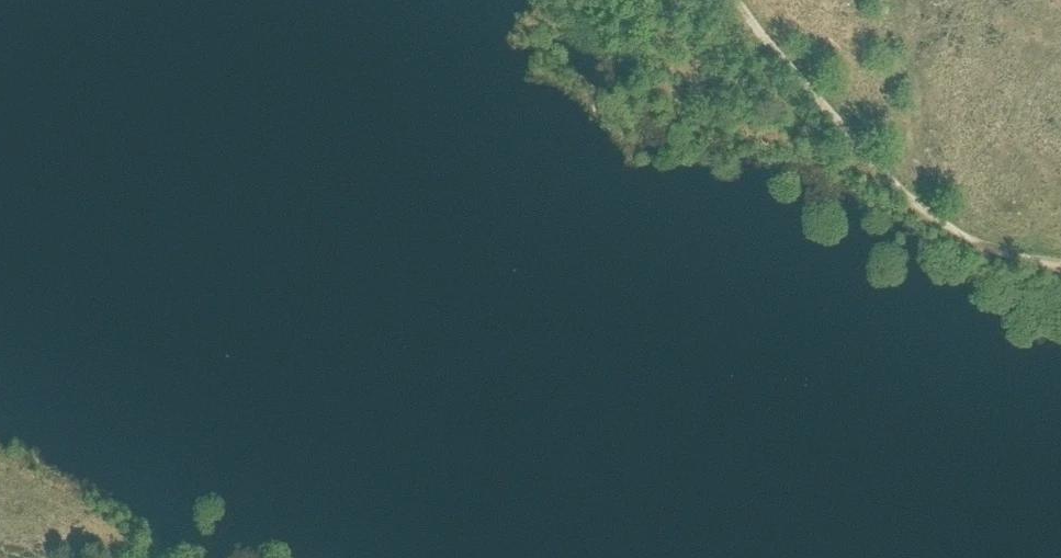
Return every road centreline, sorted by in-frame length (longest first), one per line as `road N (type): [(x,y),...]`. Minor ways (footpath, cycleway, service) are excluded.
road 1 (track): [(737,0),(906,196),(987,250),(1060,268)]

